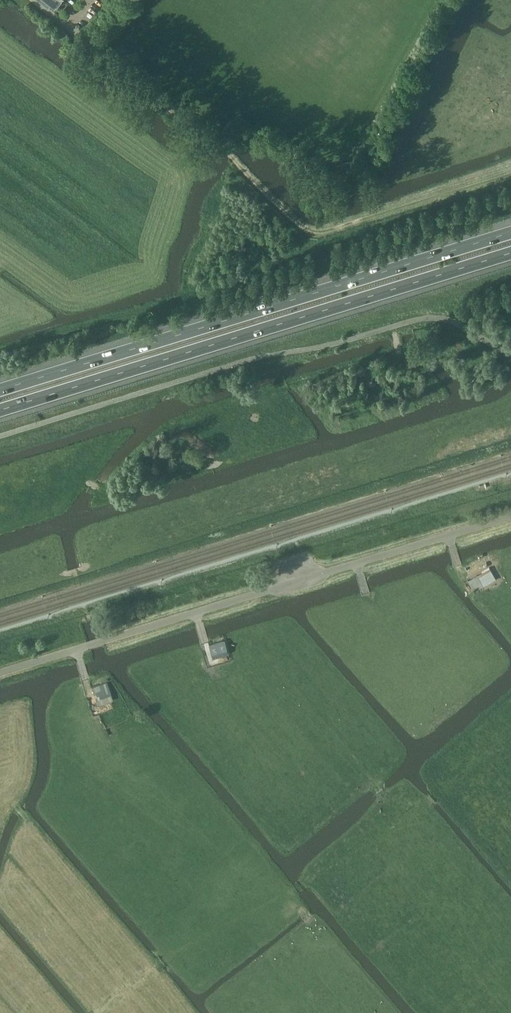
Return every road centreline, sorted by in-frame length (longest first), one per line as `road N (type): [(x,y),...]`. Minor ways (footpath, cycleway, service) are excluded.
road 1 (motorway): [(0,411),(510,252)]
road 2 (motorway): [(510,232),(0,387)]
road 3 (track): [(510,174),(334,229),(311,229),(223,146),(63,28)]
road 4 (track): [(510,736),(436,799),(306,884),(166,961),(99,1012)]

